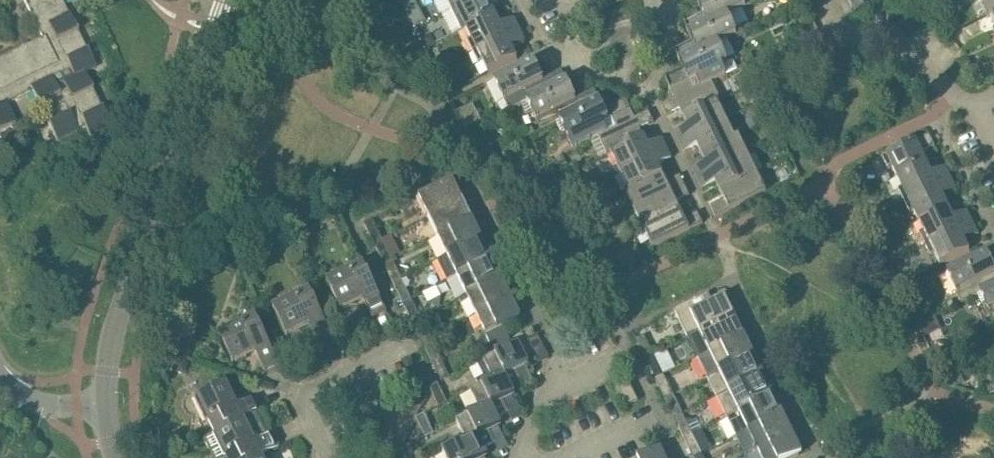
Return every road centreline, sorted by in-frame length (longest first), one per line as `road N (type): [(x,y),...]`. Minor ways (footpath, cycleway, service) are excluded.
road 1 (residential): [(107,405),(121,307),(227,0)]
road 2 (residential): [(572,385),(465,176)]
road 3 (residential): [(330,457),(304,404),(307,388),(400,346)]
road 4 (residential): [(953,93),(903,47),(842,34),(825,0)]
road 5 (residential): [(576,457),(660,419),(631,356)]

